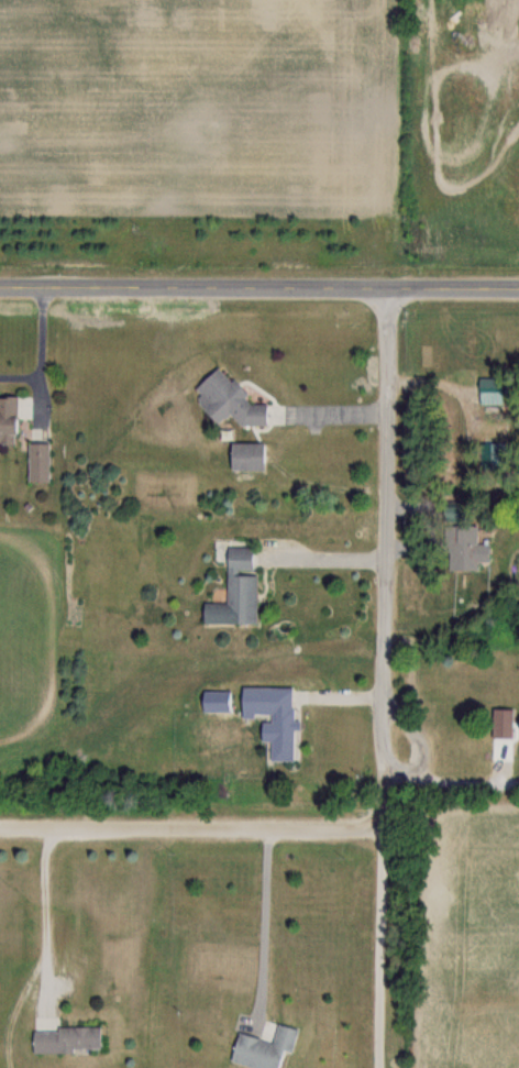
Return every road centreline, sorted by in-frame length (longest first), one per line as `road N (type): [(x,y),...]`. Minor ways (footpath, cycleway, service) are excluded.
road 1 (residential): [(518,287),(0,287)]
road 2 (residential): [(389,286),(385,779)]
road 3 (residential): [(385,779),(371,822),(347,828),(0,827)]
road 4 (residential): [(385,779),(518,782)]

